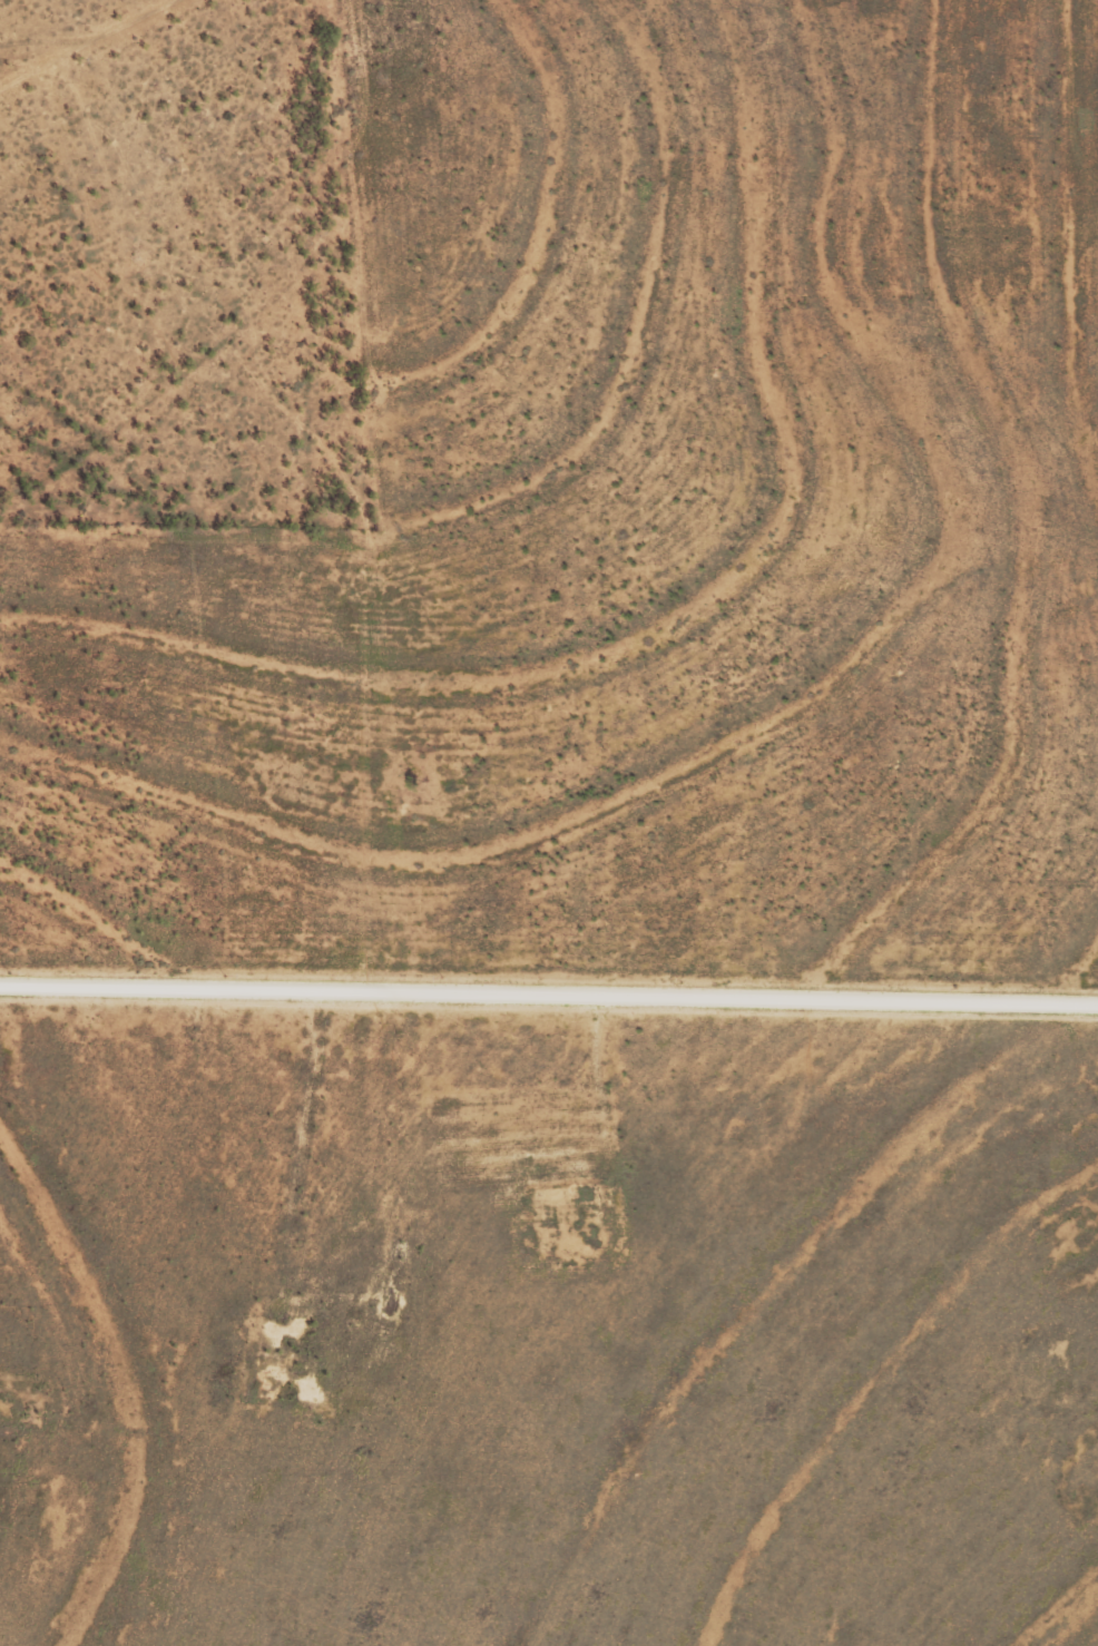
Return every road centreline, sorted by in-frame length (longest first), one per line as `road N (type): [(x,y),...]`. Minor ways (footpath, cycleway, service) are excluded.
road 1 (residential): [(1097,1005),(0,983)]
road 2 (track): [(0,1156),(30,1211),(108,1460),(120,1581),(87,1645)]
road 3 (track): [(0,91),(199,0)]

